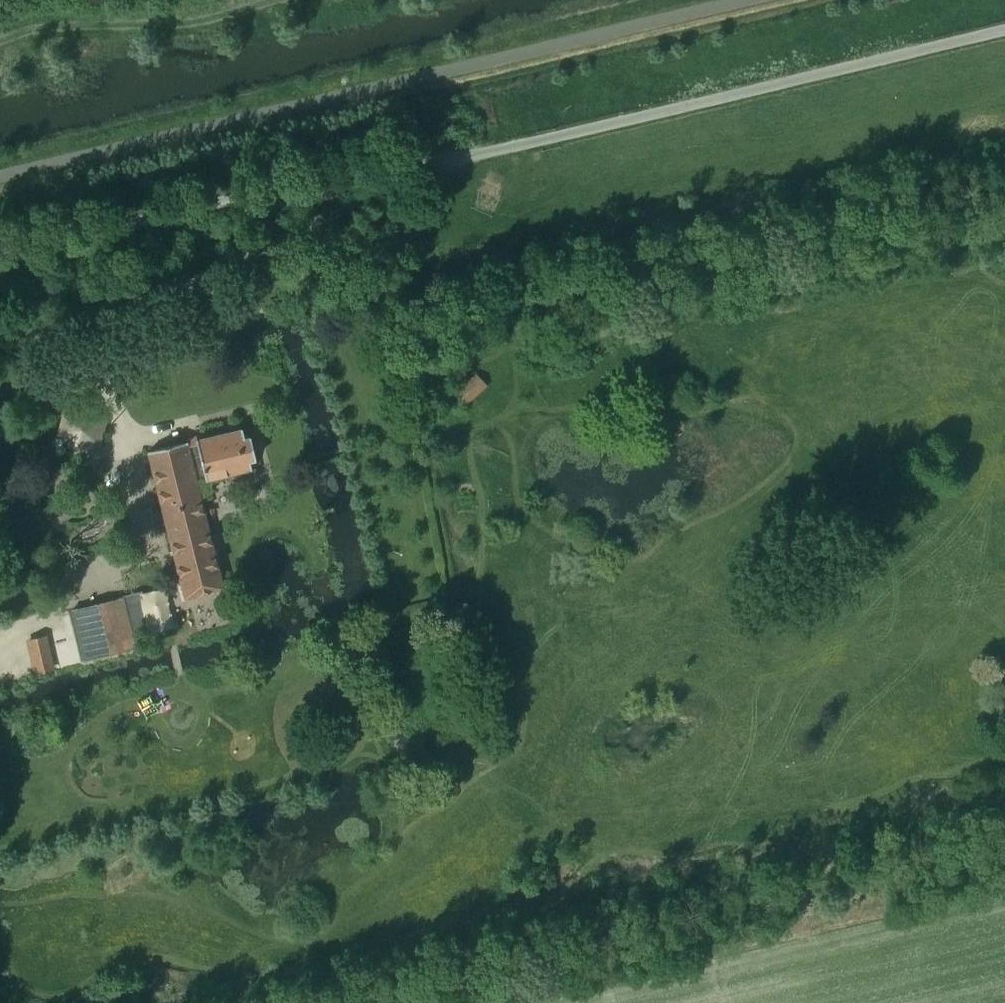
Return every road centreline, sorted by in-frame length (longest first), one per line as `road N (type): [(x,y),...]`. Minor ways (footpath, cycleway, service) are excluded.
road 1 (track): [(445,162),(405,163),(0,257)]

